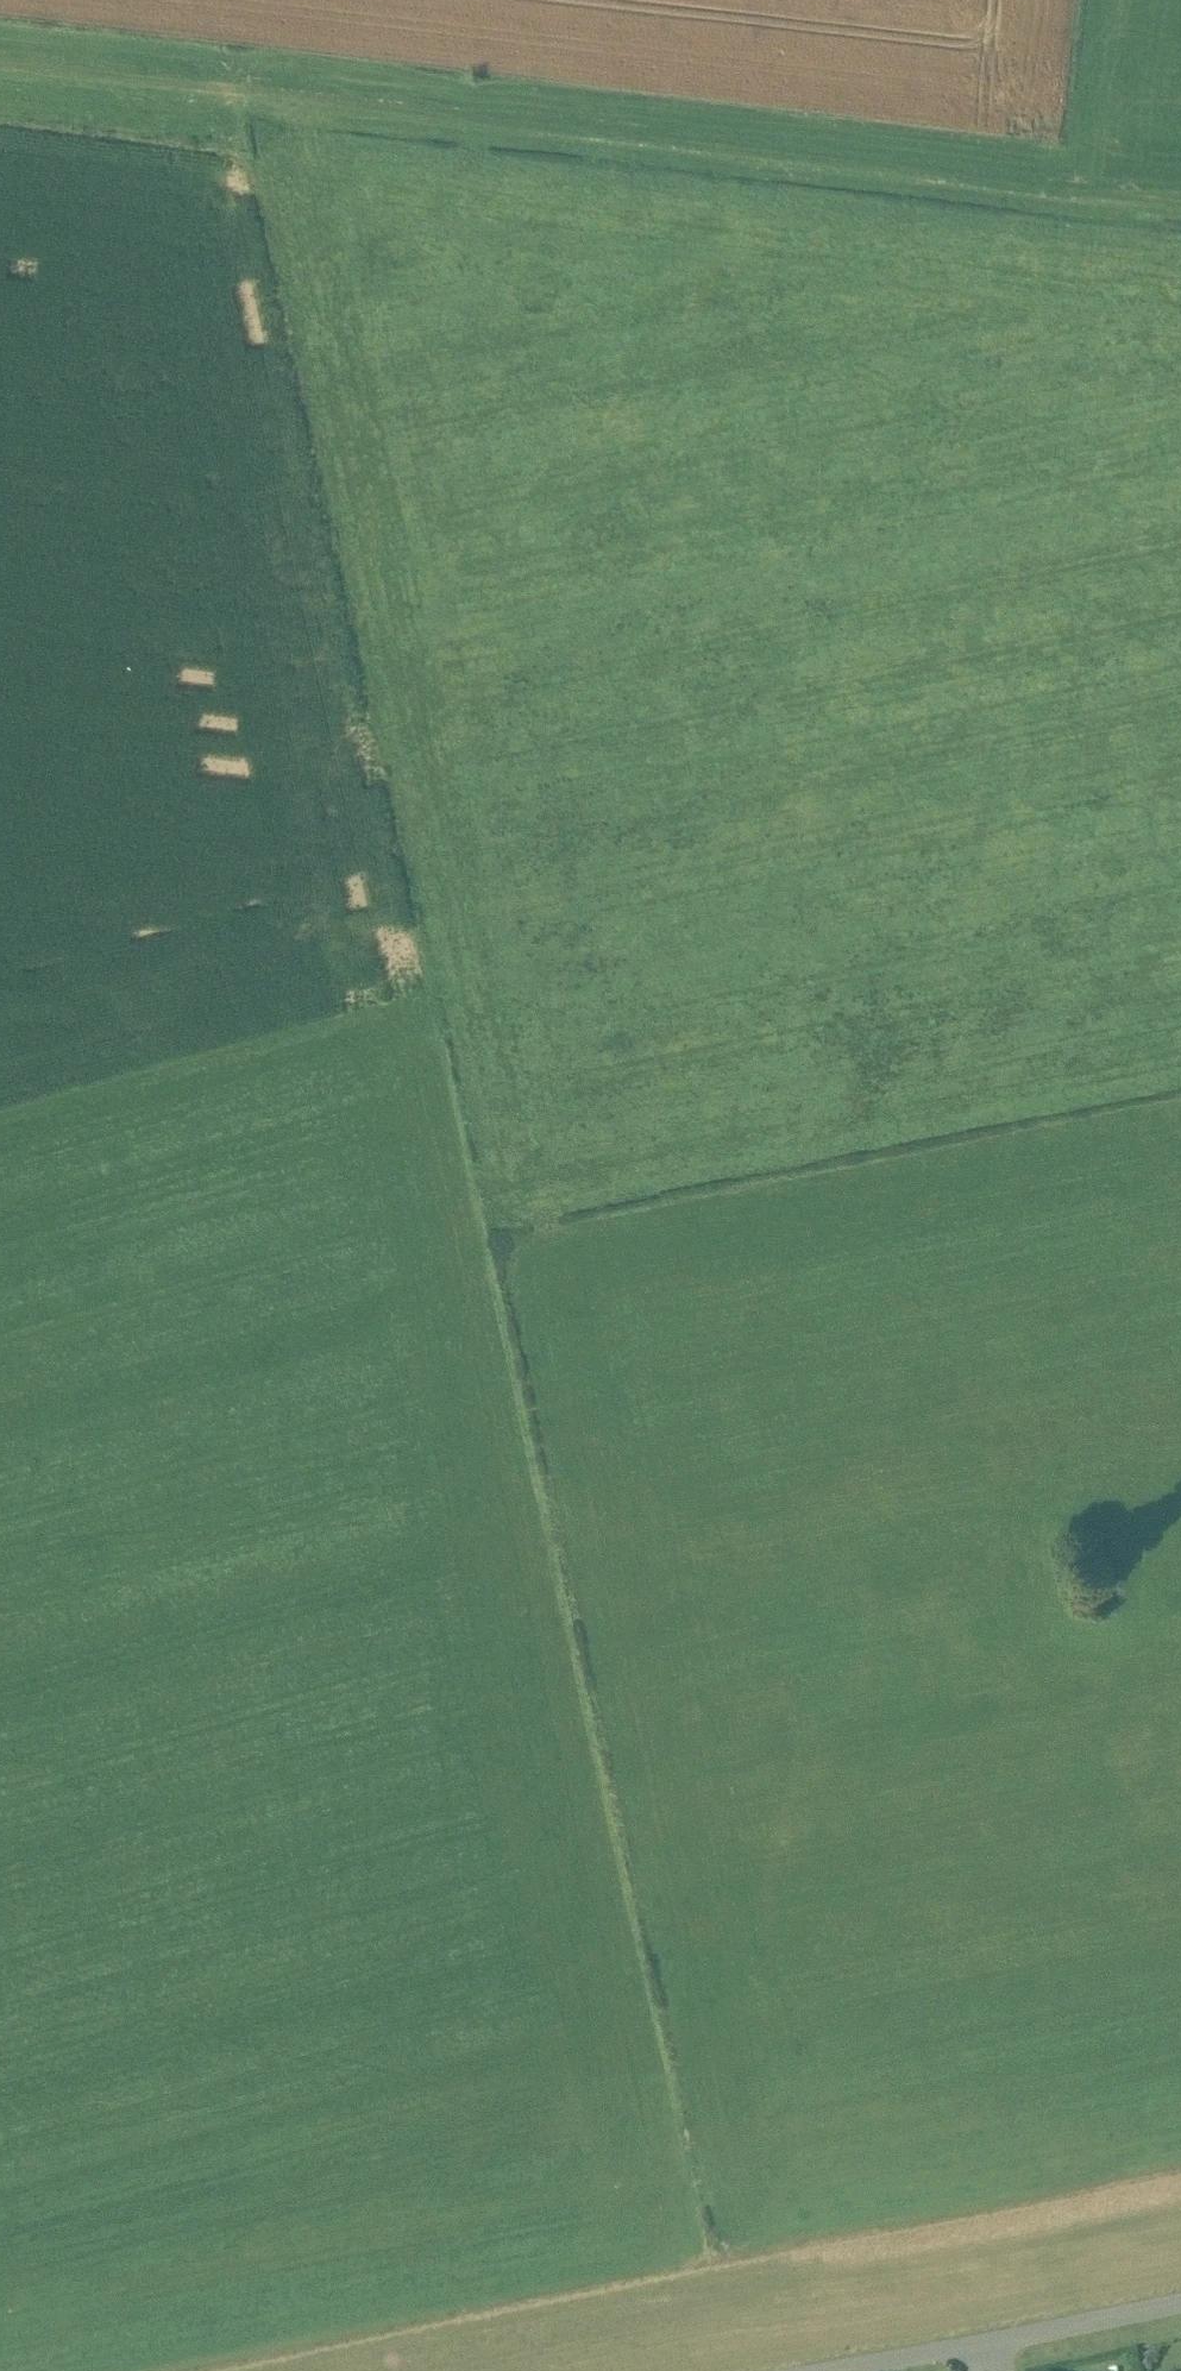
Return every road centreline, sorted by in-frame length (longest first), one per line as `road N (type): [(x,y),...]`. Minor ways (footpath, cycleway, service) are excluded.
road 1 (track): [(859,2370),(1180,2305)]

